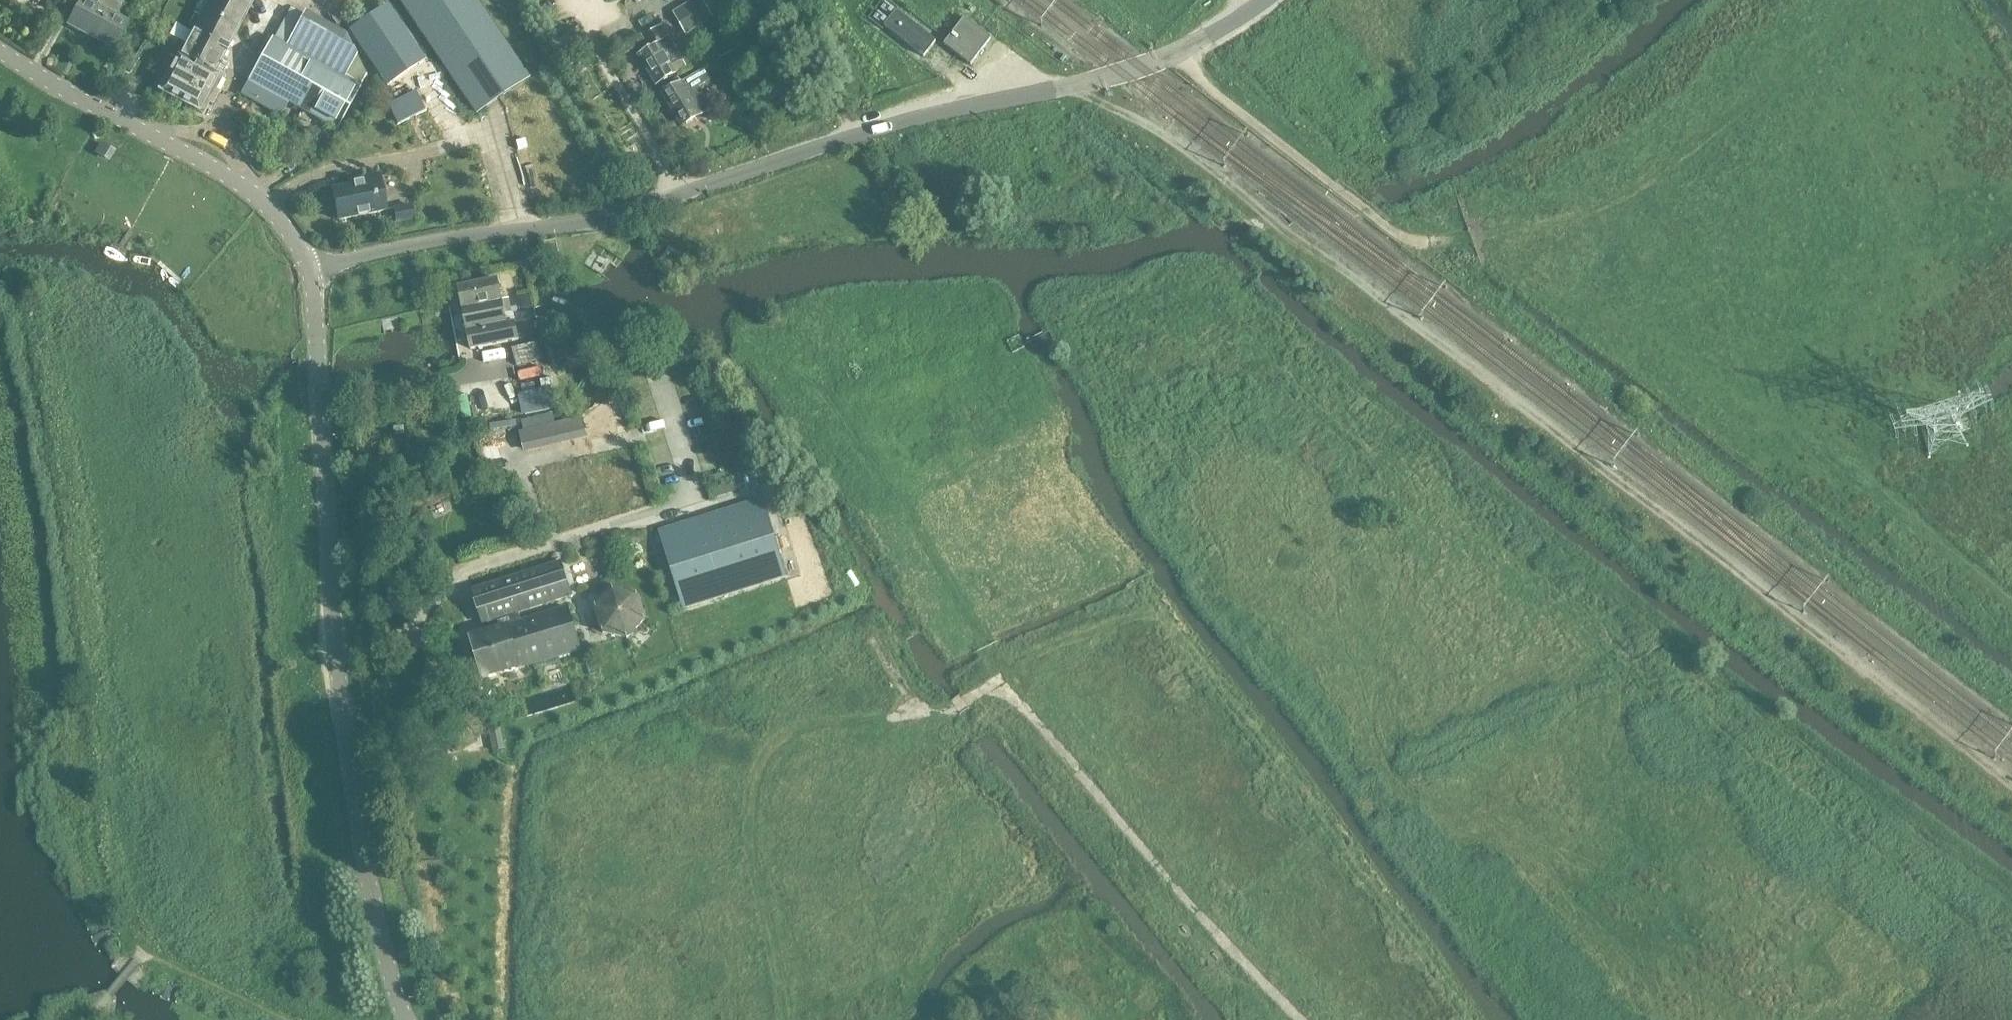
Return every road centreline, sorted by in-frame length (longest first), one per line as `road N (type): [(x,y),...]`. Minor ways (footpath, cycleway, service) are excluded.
road 1 (track): [(2011,785),(1177,143),(1066,85)]
road 2 (unclassified): [(406,1019),(378,923),(335,641),(310,268)]
road 3 (unclassified): [(1176,53),(1104,78),(874,129),(677,194)]
road 4 (track): [(1851,0),(1697,143),(1626,191),(1548,224),(1471,236)]
road 5 (unclassified): [(310,268),(254,192),(0,50)]
road 6 (unclassified): [(677,194),(613,214),(310,268)]
road 7 (residential): [(677,194),(599,59),(592,40),(599,0)]

